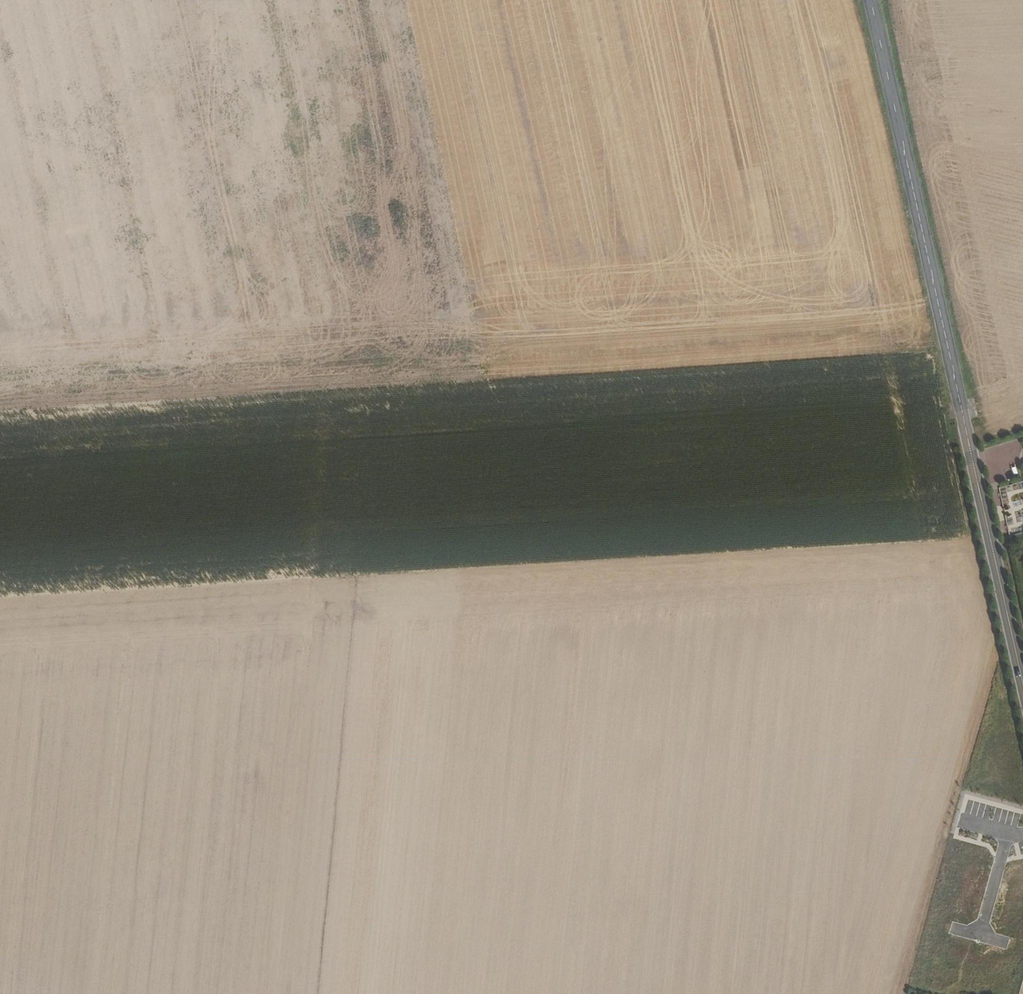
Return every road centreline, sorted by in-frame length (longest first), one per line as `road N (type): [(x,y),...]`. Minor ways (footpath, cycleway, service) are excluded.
road 1 (tertiary): [(1022,677),(871,0)]

